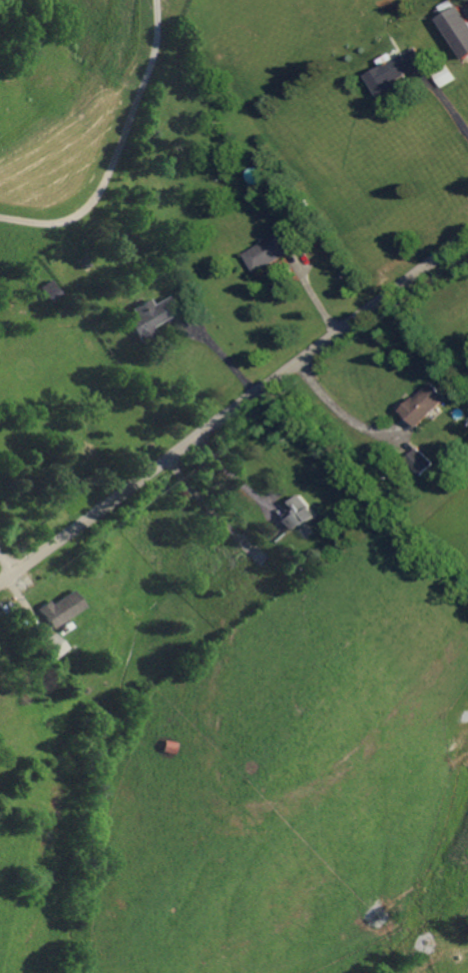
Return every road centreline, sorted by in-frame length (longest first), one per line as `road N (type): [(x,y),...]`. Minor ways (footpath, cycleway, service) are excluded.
road 1 (residential): [(0,587),(467,237)]

